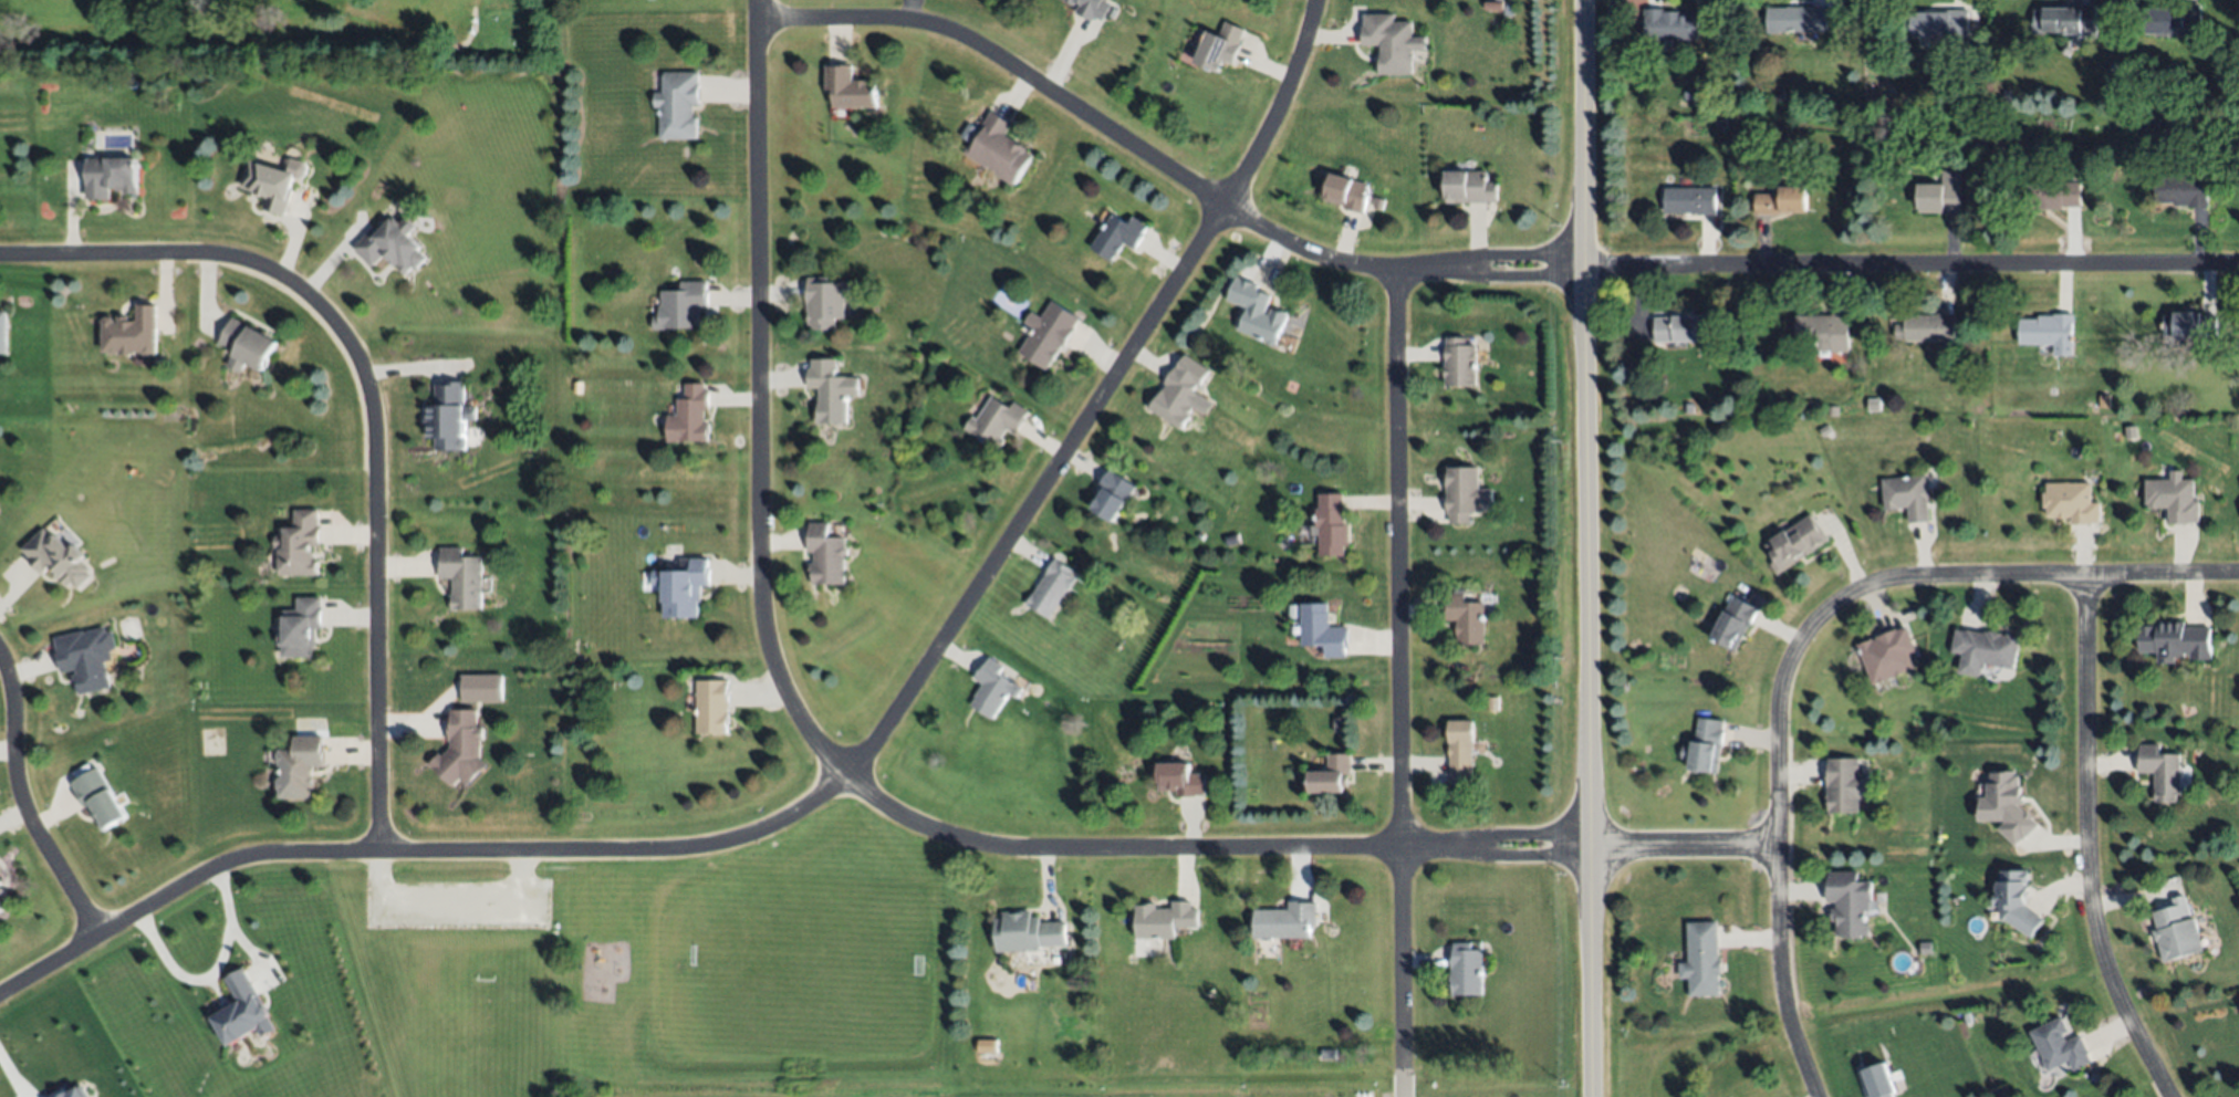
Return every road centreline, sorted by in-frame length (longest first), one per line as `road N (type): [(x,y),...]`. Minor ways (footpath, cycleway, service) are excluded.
road 1 (residential): [(1321,0),(1299,80),(1256,167),(872,750),(819,800),(752,834),(708,845),(237,859),(0,991)]
road 2 (residential): [(757,0),(763,595),(779,673),(850,774),(926,826),(993,845),(1778,843)]
road 3 (tertiary): [(1594,1096),(1585,0)]
road 4 (residential): [(2238,574),(1872,584),(1837,600),(1803,640),(1785,670),(1777,715),(1779,945),(1795,1045),(1817,1096)]
road 5 (residential): [(0,255),(243,259),(305,296),(347,346),(365,390),(369,432),(378,850)]
road 6 (residential): [(1522,268),(1387,270),(1300,248),(959,31),(879,18),(758,21)]
road 7 (residential): [(1399,270),(1404,1083)]
road 8 (residential): [(1522,268),(2238,265)]
road 9 (residential): [(2087,576),(2096,926),(2117,999),(2168,1096)]
road 10 (residential): [(95,934),(18,804),(0,667)]

